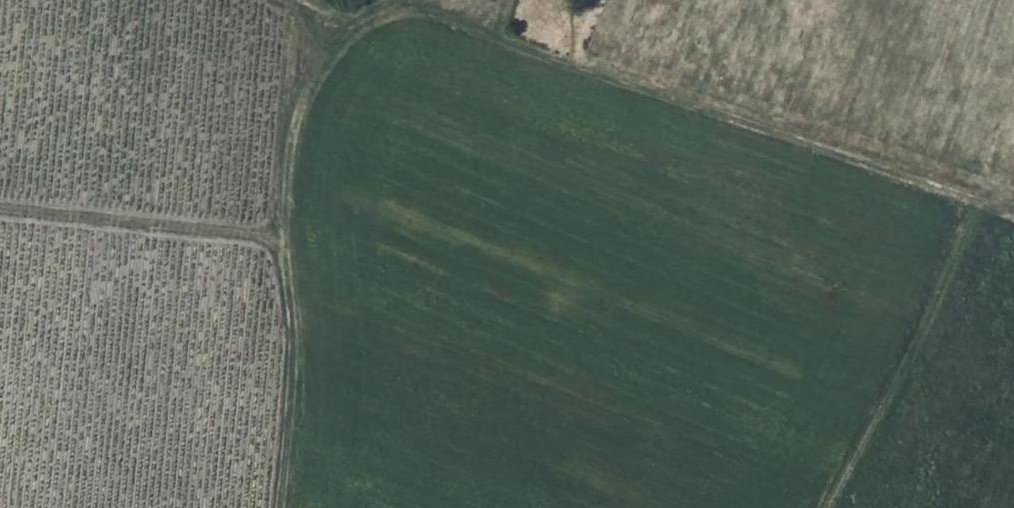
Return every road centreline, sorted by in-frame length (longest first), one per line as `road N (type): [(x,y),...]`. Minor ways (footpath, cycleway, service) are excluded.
road 1 (track): [(279,240),(302,107),(355,32),(392,5),(969,202),(1013,207)]
road 2 (track): [(279,507),(294,348),(279,240),(0,211)]

